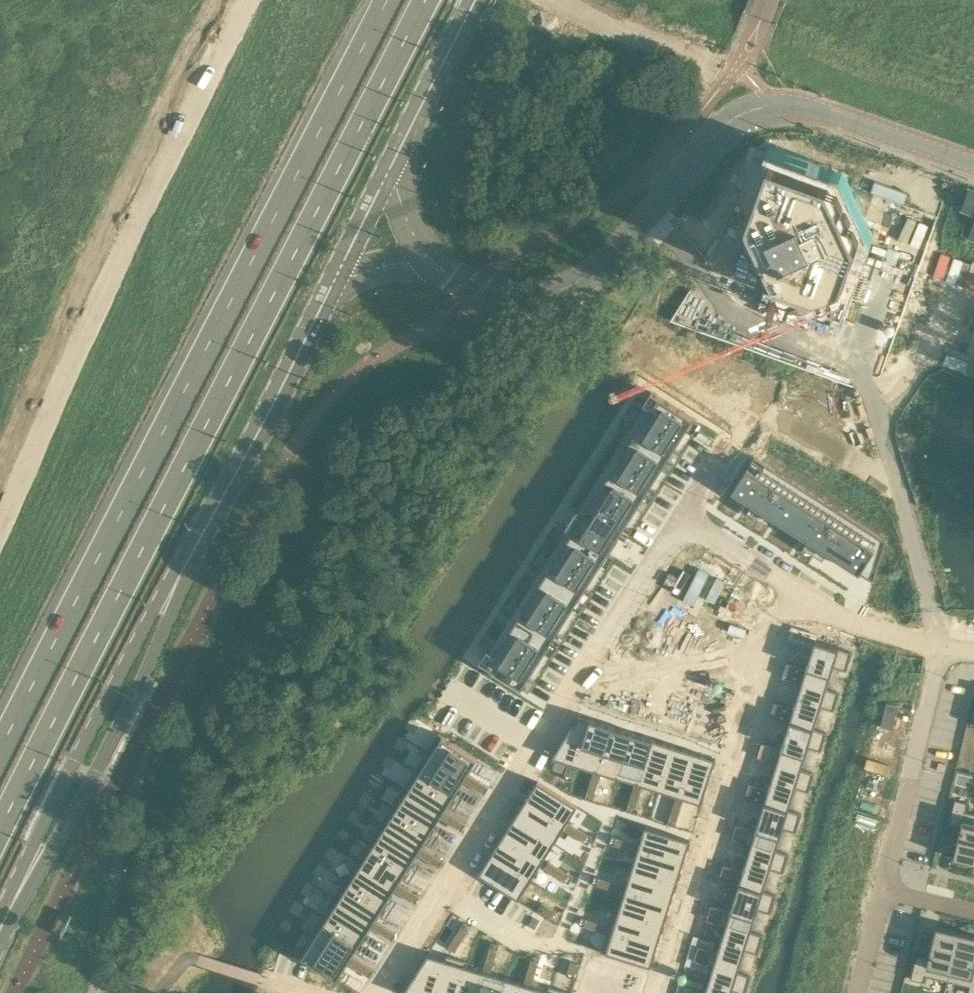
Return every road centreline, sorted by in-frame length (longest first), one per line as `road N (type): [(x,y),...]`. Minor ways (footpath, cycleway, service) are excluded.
road 1 (primary): [(0,837),(424,0)]
road 2 (primary): [(386,0),(0,762)]
road 3 (residential): [(681,516),(377,992)]
road 4 (residential): [(667,992),(796,589)]
road 5 (residential): [(881,889),(939,663),(950,653)]
road 6 (unclassified): [(973,163),(776,102)]
road 7 (unclassified): [(647,213),(734,118),(776,102)]
road 8 (residential): [(950,653),(796,589)]
road 9 (residential): [(796,589),(681,516)]

